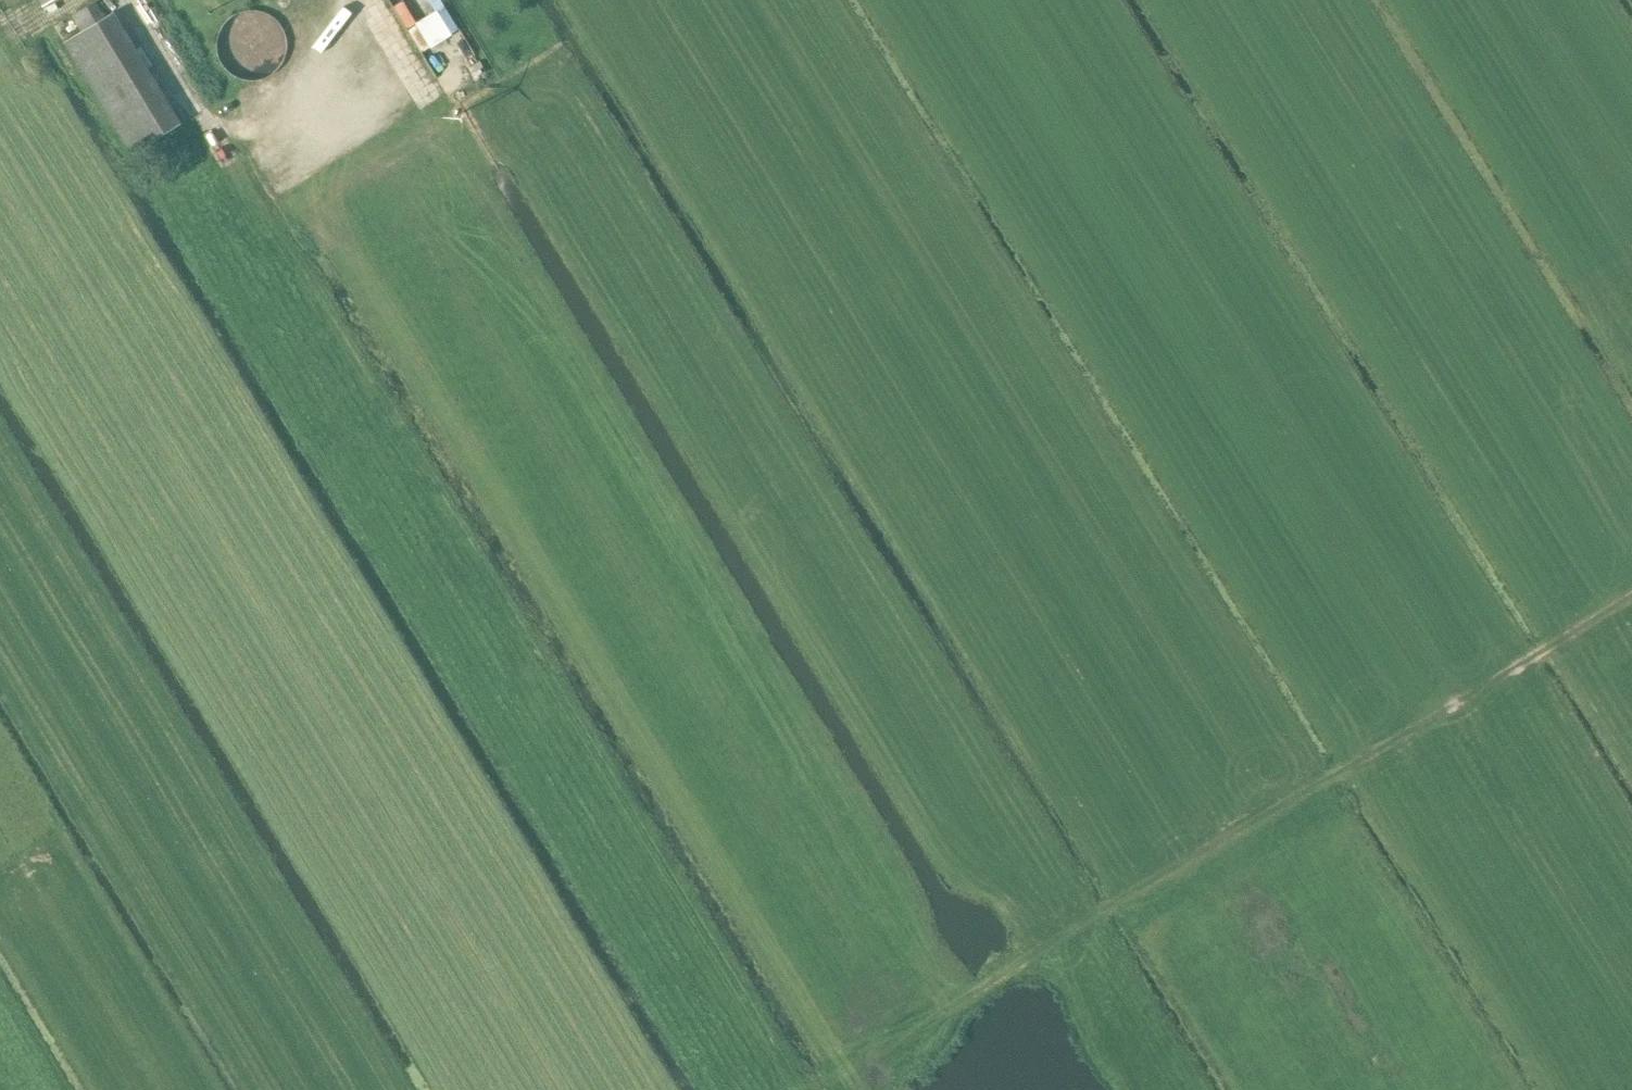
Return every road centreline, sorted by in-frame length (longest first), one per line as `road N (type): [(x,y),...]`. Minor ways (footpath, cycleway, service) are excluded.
road 1 (track): [(797,1089),(273,229)]
road 2 (track): [(814,1089),(1631,595)]

